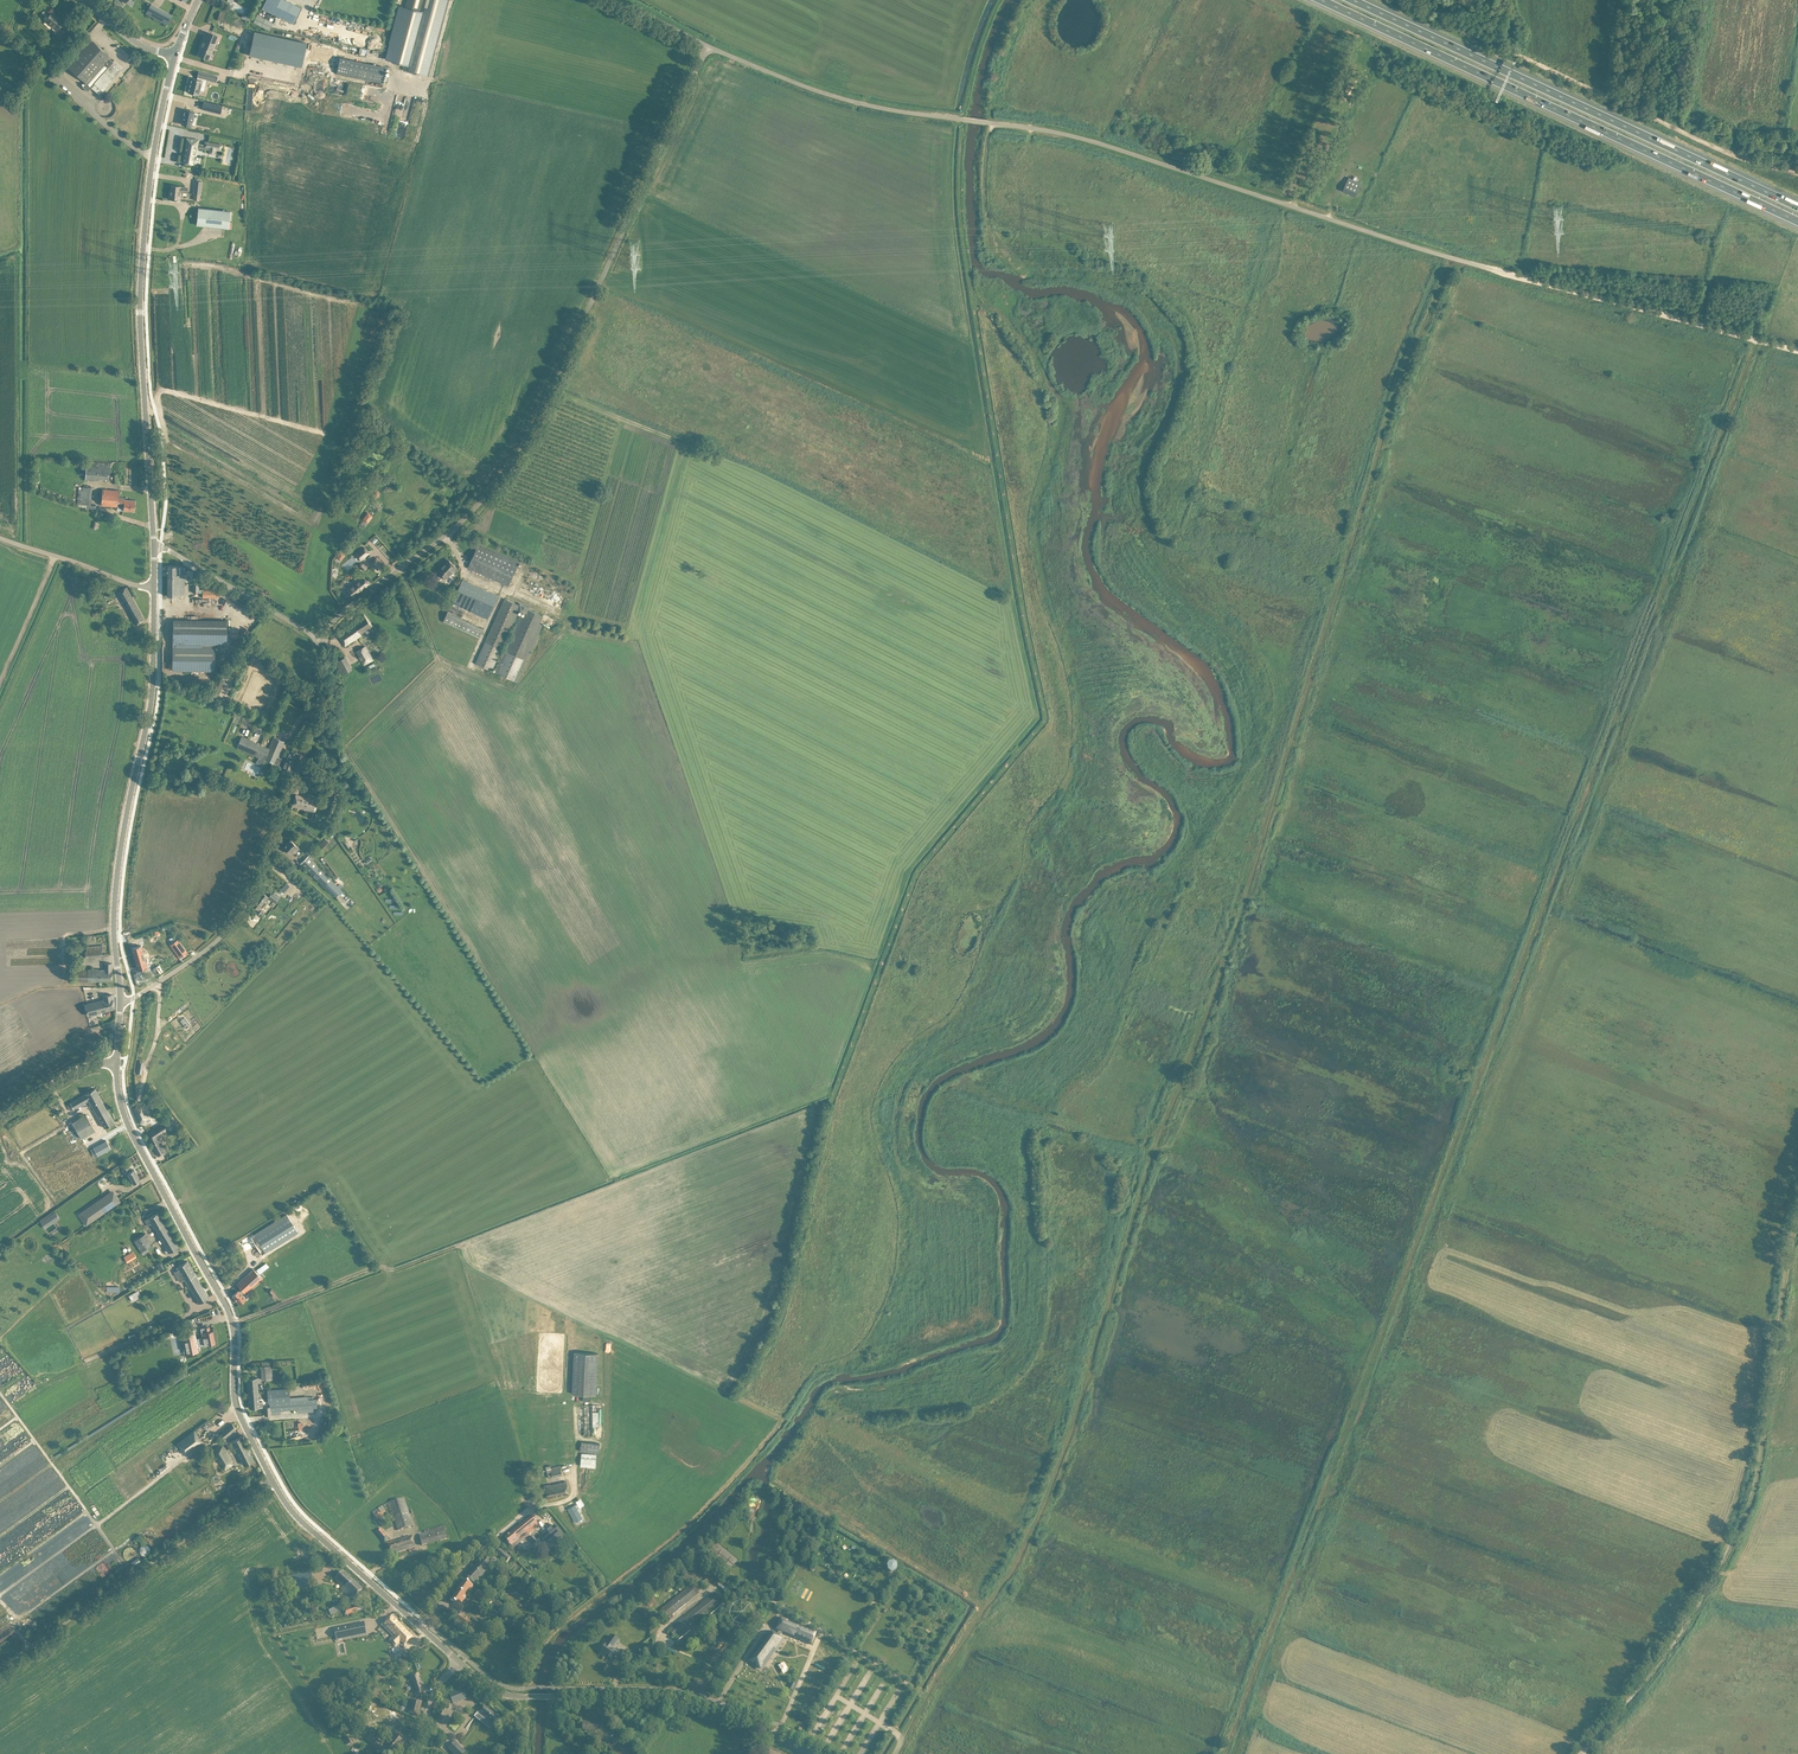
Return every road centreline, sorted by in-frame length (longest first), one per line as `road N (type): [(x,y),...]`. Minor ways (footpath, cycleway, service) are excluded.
road 1 (track): [(1452,258),(1397,384),(1205,1018),(1128,1222),(1082,1390),(1023,1543),(903,1738)]
road 2 (track): [(1223,1753),(1755,341)]
road 3 (unclassified): [(1452,258),(1106,145),(842,99),(707,47)]
road 4 (unclassified): [(320,637),(477,506),(521,450),(707,47)]
road 5 (tertiary): [(422,1628),(299,1521),(273,1481),(233,1402),(229,1315),(122,1115),(115,1062)]
road 6 (motorway): [(1323,0),(1797,220)]
road 7 (tertiary): [(154,547),(140,289),(148,189),(175,55)]
road 8 (motorway): [(1797,204),(1355,0)]
road 9 (unclassified): [(121,1001),(206,951),(242,911),(313,728),(320,637)]
road 10 (track): [(1797,177),(1704,144),(1397,0)]
road 11 (tertiary): [(121,1001),(115,898),(153,686),(154,587)]
road 12 (track): [(1452,258),(1797,350)]
road 13 (track): [(1734,1545),(1754,1486),(1797,1208)]
road 14 (tertiary): [(758,1729),(680,1699),(511,1696),(460,1662)]
road 15 (unclassified): [(1586,1753),(1661,1664),(1734,1545)]
road 16 (unclassified): [(320,637),(154,547)]
road 17 (residential): [(422,1628),(484,1548),(538,1509)]
road 18 (unclassified): [(154,587),(0,541)]
road 19 (track): [(231,1325),(375,1269)]
road 20 (unclassified): [(0,1116),(67,1074),(115,1062)]

